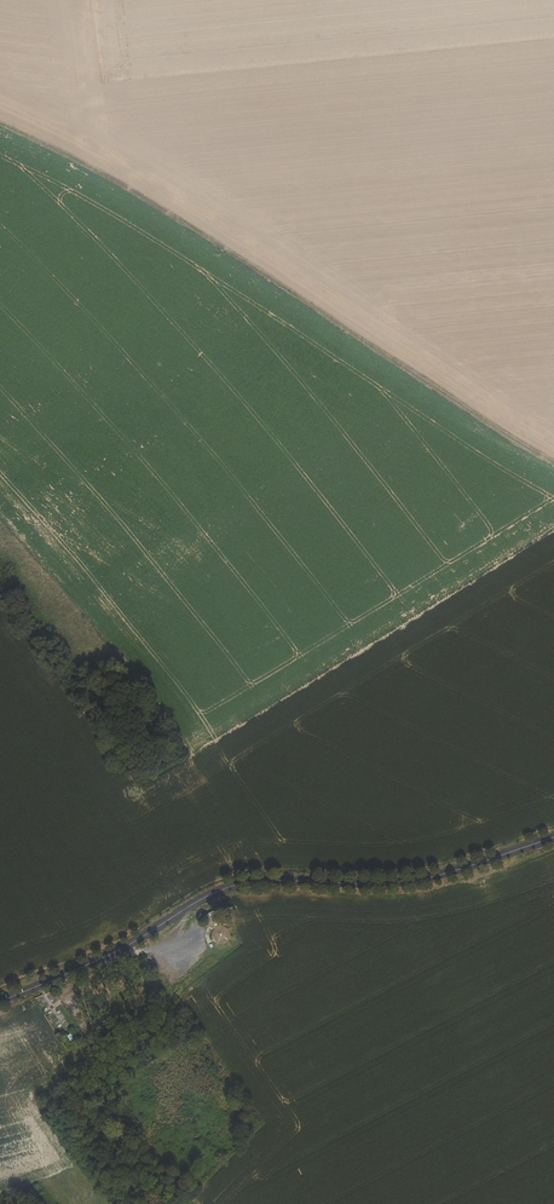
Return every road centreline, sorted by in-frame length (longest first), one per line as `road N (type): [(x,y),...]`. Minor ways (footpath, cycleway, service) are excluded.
road 1 (track): [(0,112),(155,193),(553,451)]
road 2 (tertiary): [(0,1001),(122,949),(234,886),(411,881),(553,838)]

